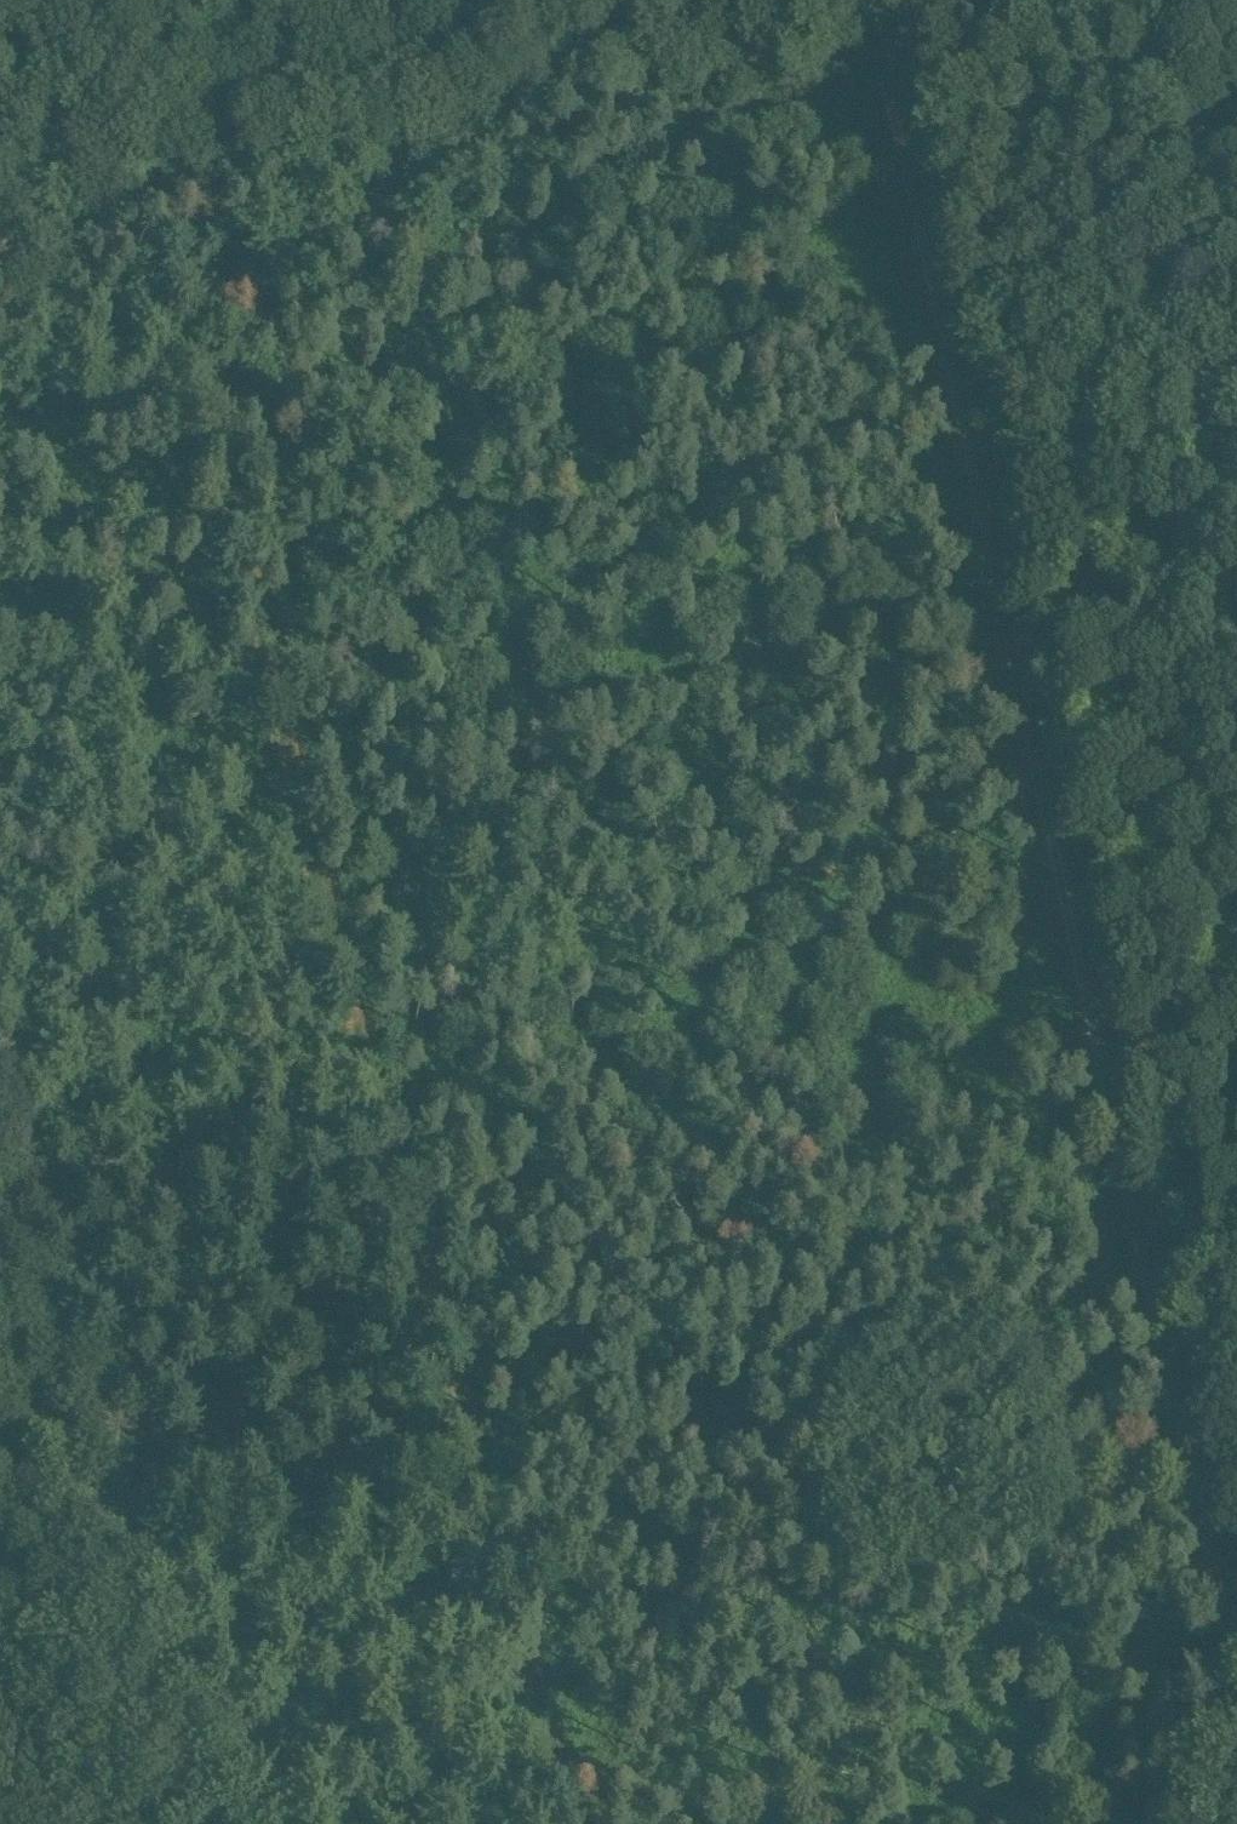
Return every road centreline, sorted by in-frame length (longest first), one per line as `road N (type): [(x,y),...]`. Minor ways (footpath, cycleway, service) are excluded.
road 1 (track): [(0,259),(2,267),(157,225),(287,655),(590,1823)]
road 2 (track): [(857,0),(1169,1533),(1236,1747)]
road 3 (track): [(1163,0),(873,67)]

